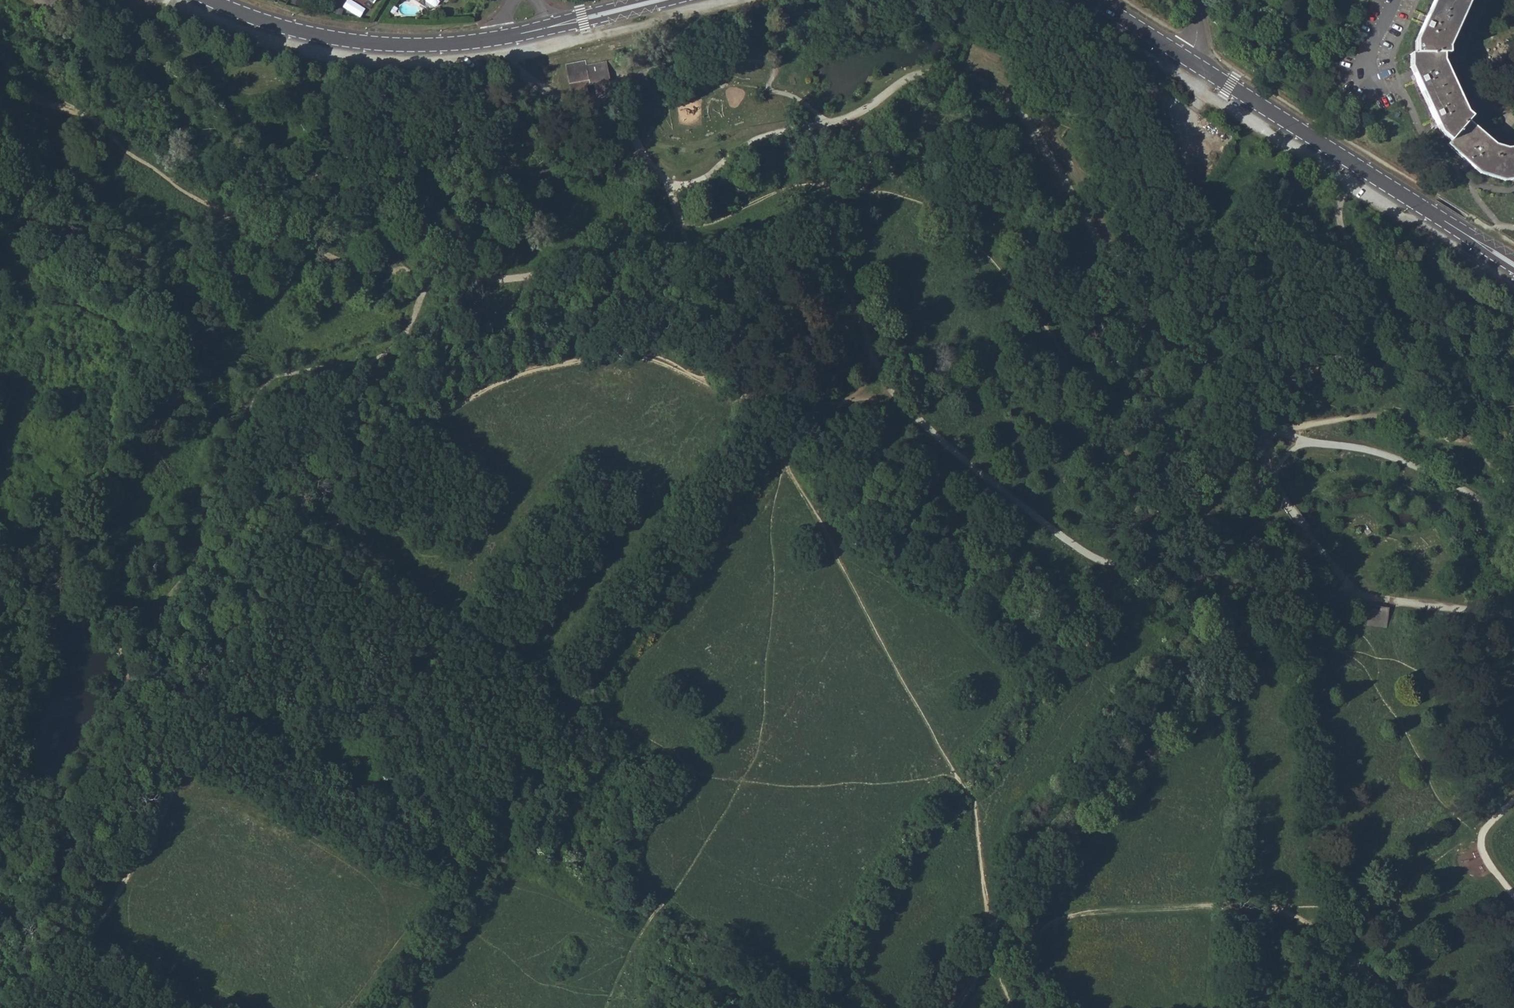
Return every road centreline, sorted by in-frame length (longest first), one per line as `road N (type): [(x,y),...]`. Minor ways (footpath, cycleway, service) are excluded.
road 1 (tertiary): [(1186,58),(1513,265)]
road 2 (tertiary): [(213,0),(274,25),(358,42),(434,46),(500,37)]
road 3 (track): [(278,178),(352,200),(494,151)]

